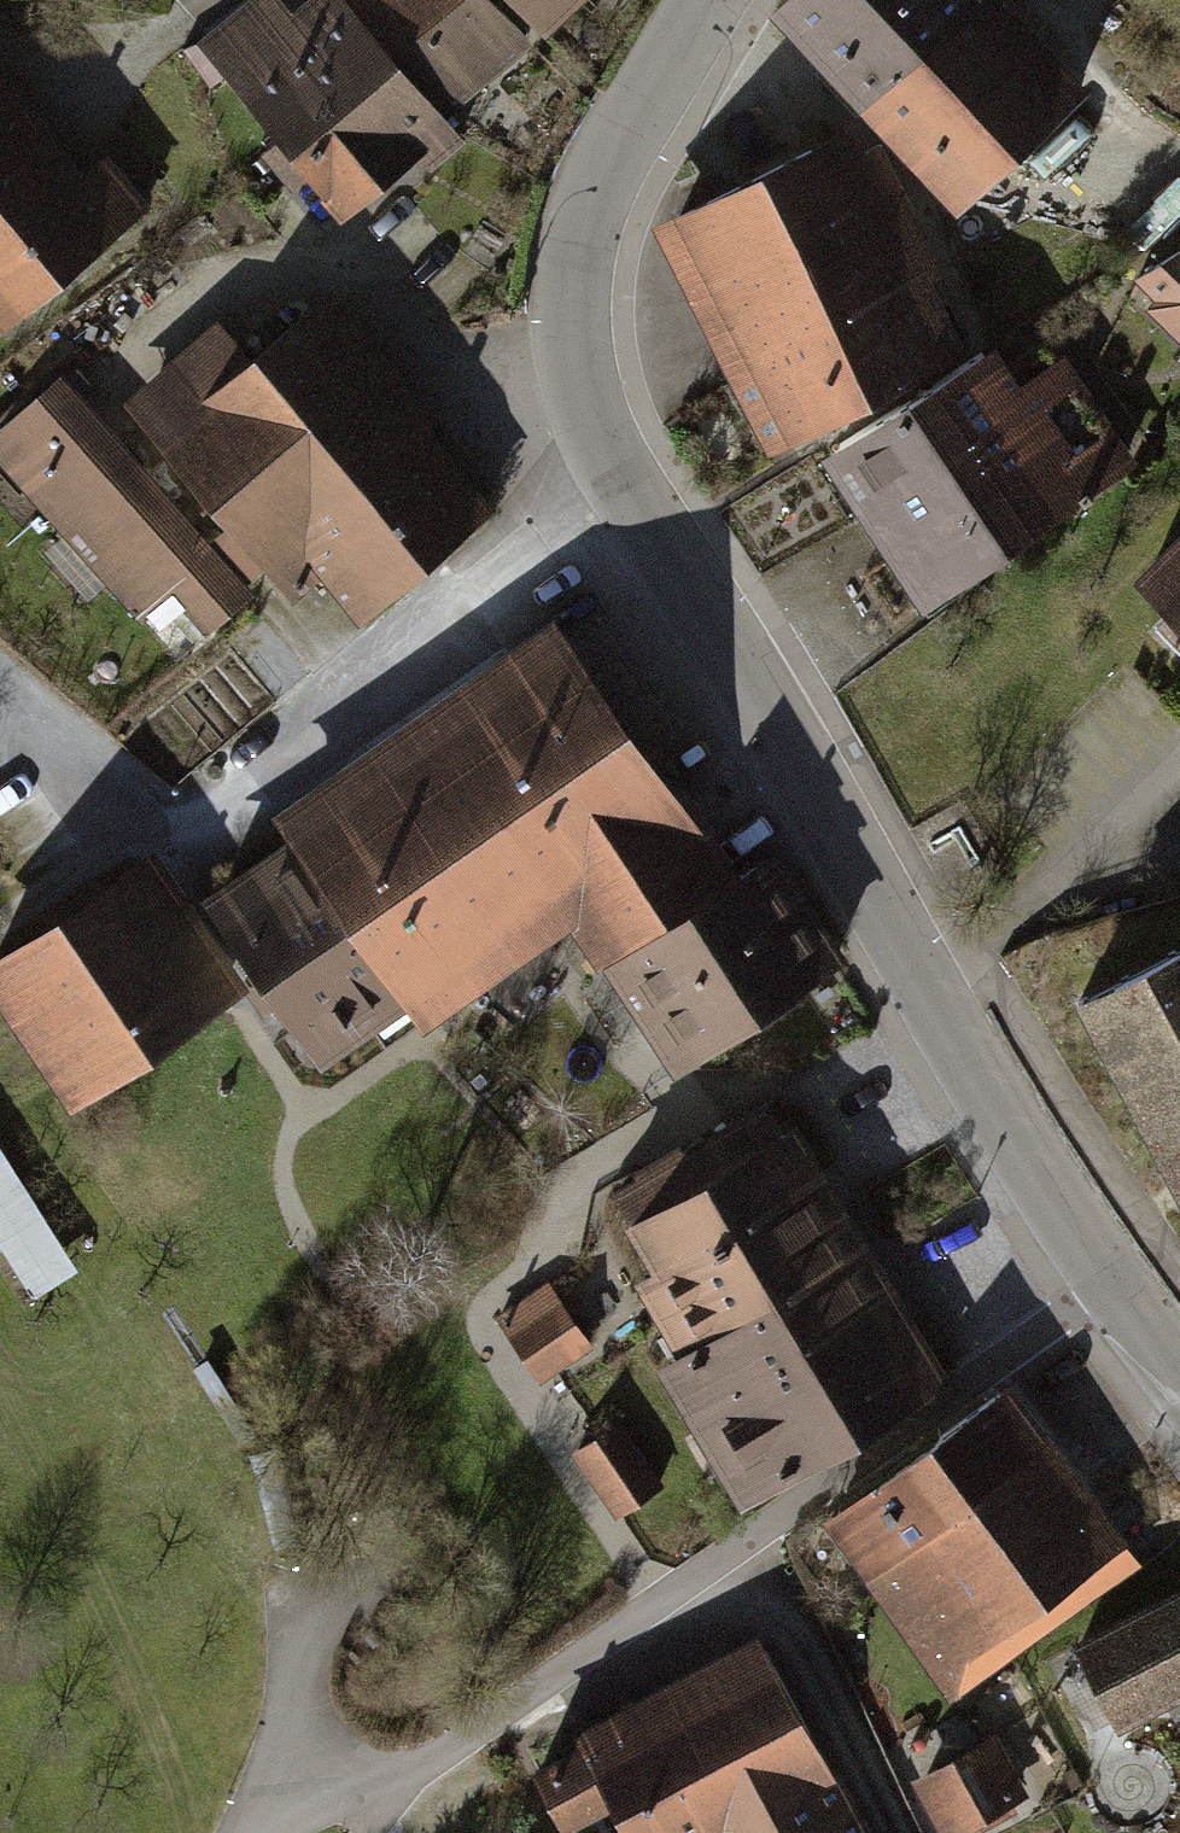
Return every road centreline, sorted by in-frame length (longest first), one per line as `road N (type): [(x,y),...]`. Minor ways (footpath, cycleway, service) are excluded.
road 1 (tertiary): [(704,0),(636,116),(580,241),(573,341),(587,405),(627,493),(1102,1289)]
road 2 (residential): [(258,1824),(419,1781),(1102,1289)]
road 3 (residential): [(258,1824),(311,1643),(341,1599),(411,1564)]
road 4 (tertiary): [(1102,1289),(1179,1396)]

